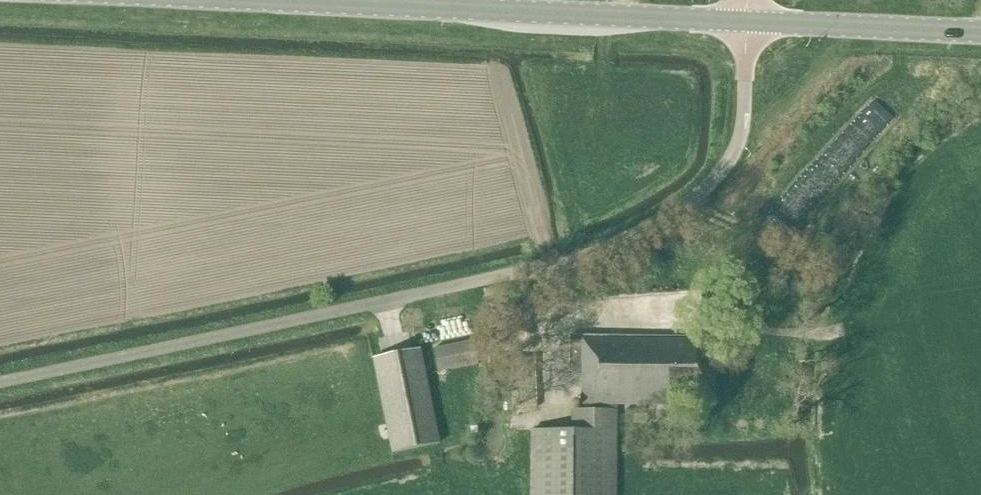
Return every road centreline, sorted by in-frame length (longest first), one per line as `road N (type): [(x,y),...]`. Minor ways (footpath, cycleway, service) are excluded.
road 1 (residential): [(748,22),(737,151),(694,196),(632,236),(568,261),(0,383)]
road 2 (primary): [(748,22),(253,0)]
road 3 (primary): [(980,34),(748,22)]

